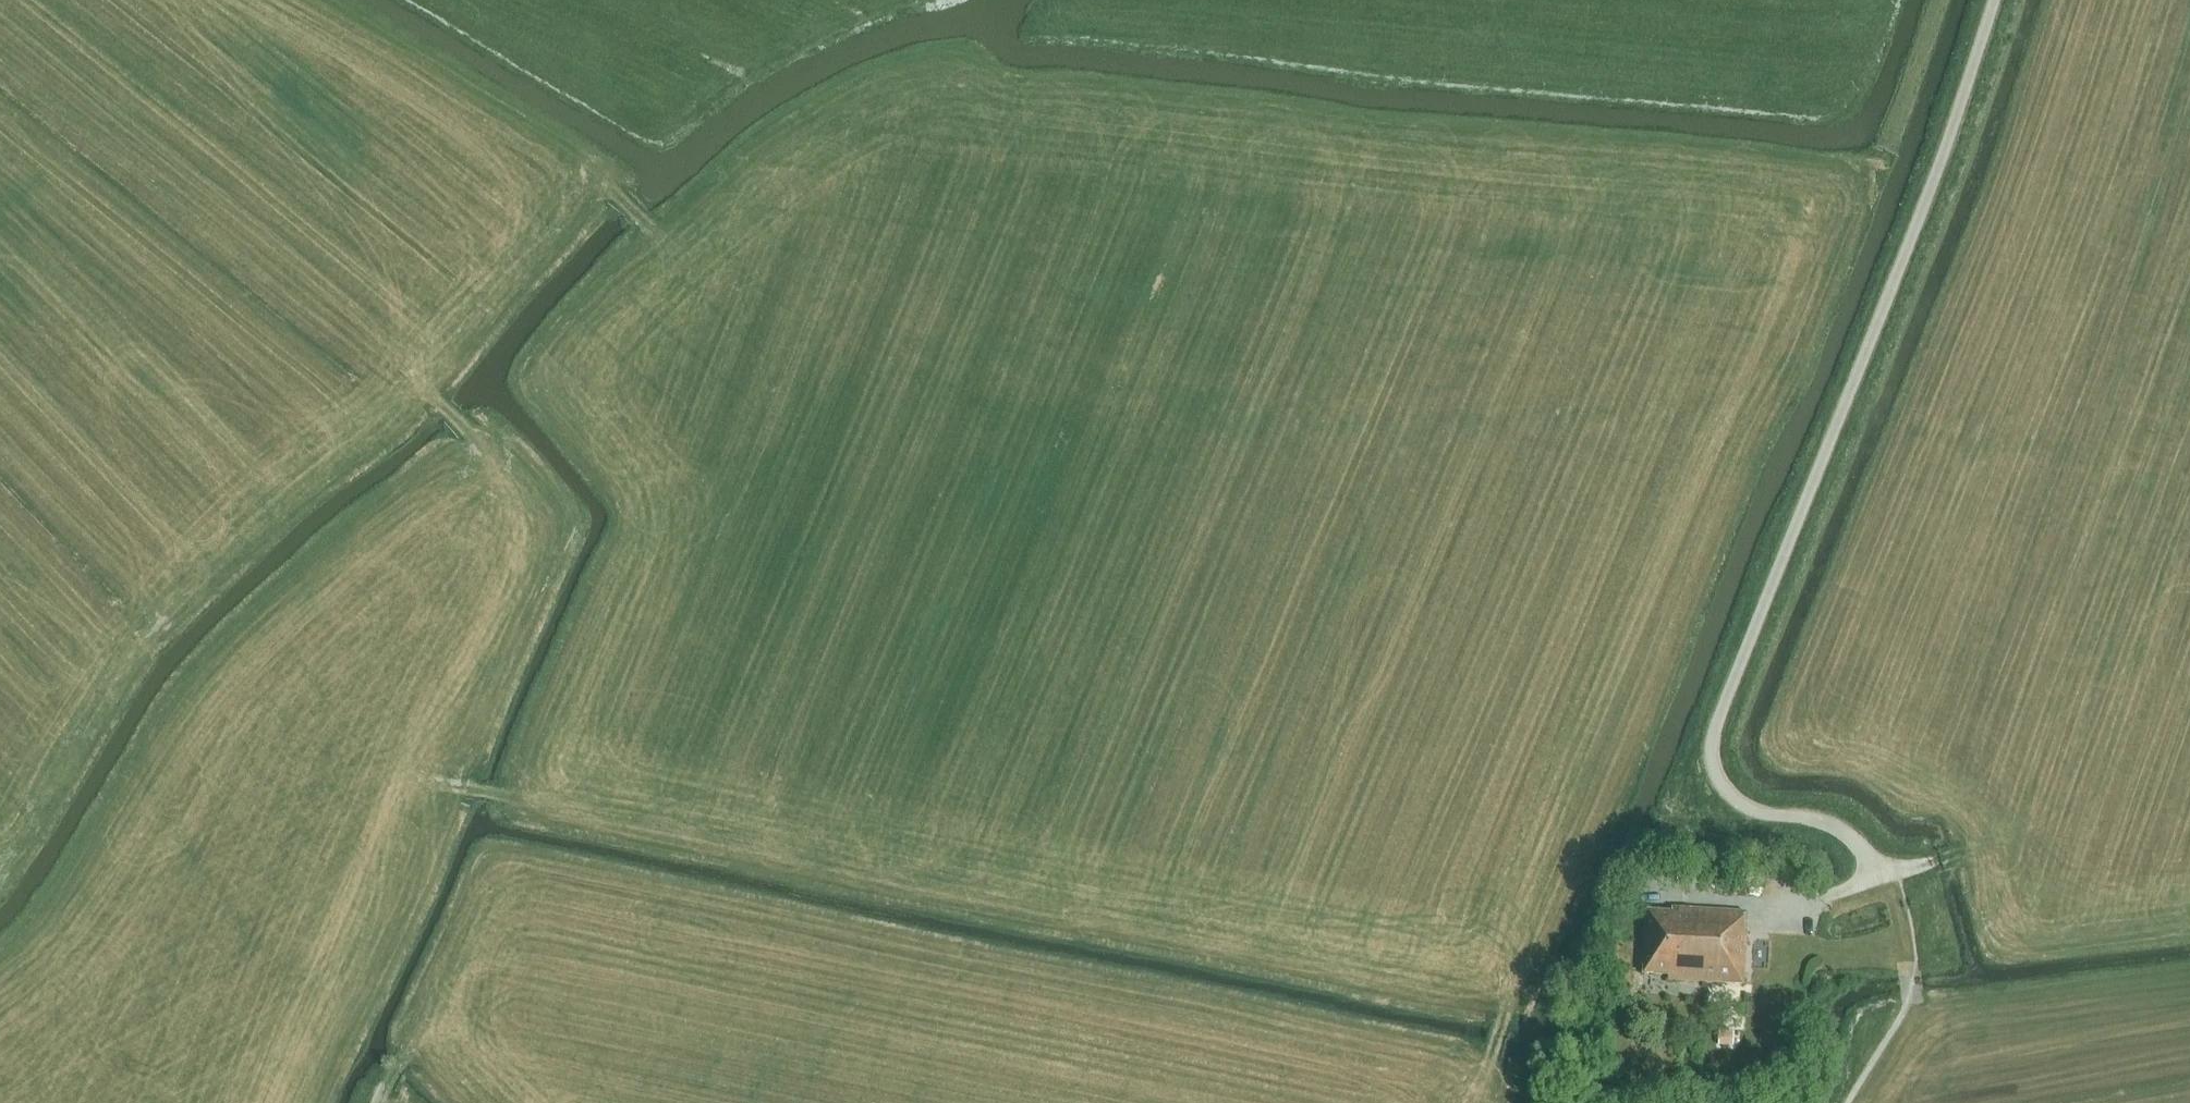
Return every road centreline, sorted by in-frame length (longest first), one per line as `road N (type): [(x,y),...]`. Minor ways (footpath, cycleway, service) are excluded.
road 1 (unclassified): [(1876,880),(1867,855),(1836,828),(1743,805),(1722,783),(1713,745),(1948,142),(1994,0)]
road 2 (track): [(1936,0),(1877,169)]

